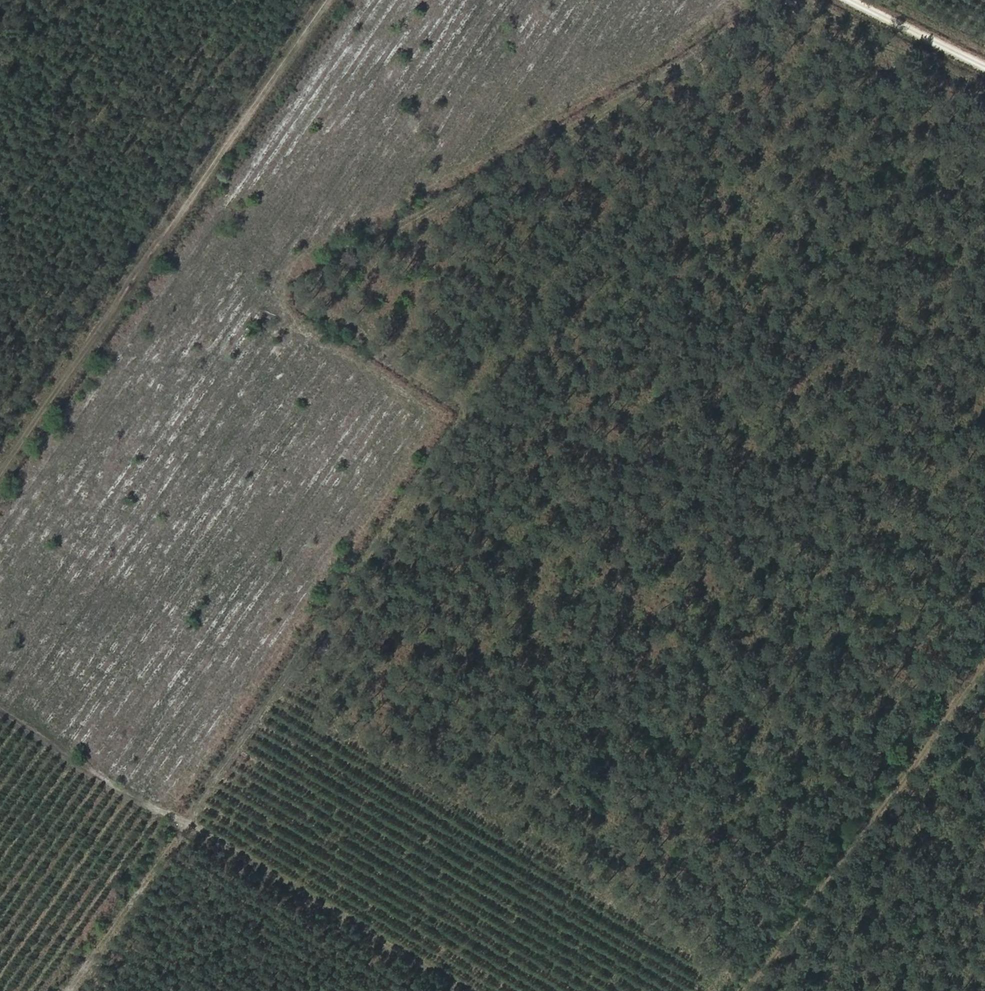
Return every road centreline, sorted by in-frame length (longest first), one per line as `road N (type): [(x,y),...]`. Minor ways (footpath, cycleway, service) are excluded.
road 1 (track): [(327,0),(0,467)]
road 2 (track): [(857,0),(984,64)]

